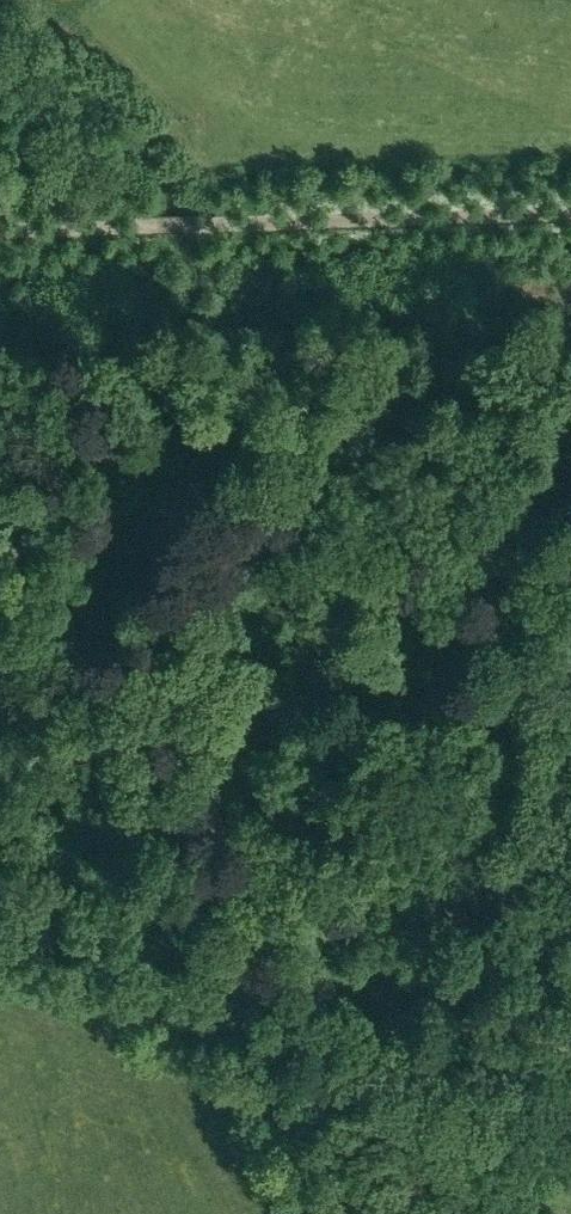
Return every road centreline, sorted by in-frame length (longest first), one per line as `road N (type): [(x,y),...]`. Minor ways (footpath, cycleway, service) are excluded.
road 1 (unclassified): [(570,214),(0,229)]
road 2 (unclassified): [(350,1213),(95,724)]
road 3 (track): [(259,1034),(570,1045)]
road 4 (track): [(424,1213),(513,1061),(549,1039)]
road 5 (unclassified): [(95,724),(0,537)]
road 6 (unclassified): [(0,822),(95,724)]

